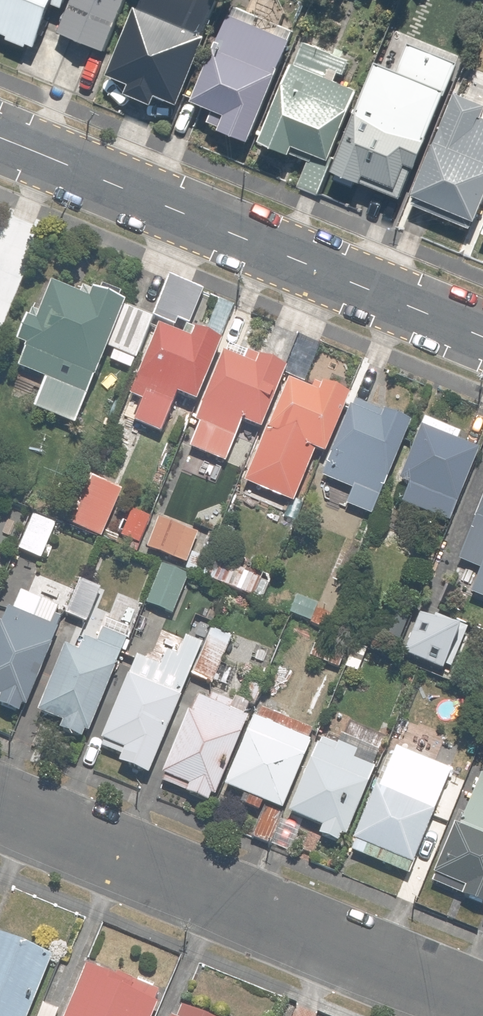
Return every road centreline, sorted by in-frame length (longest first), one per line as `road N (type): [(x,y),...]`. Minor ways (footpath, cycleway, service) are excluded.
road 1 (residential): [(0,809),(482,1012)]
road 2 (residential): [(0,135),(482,335)]

